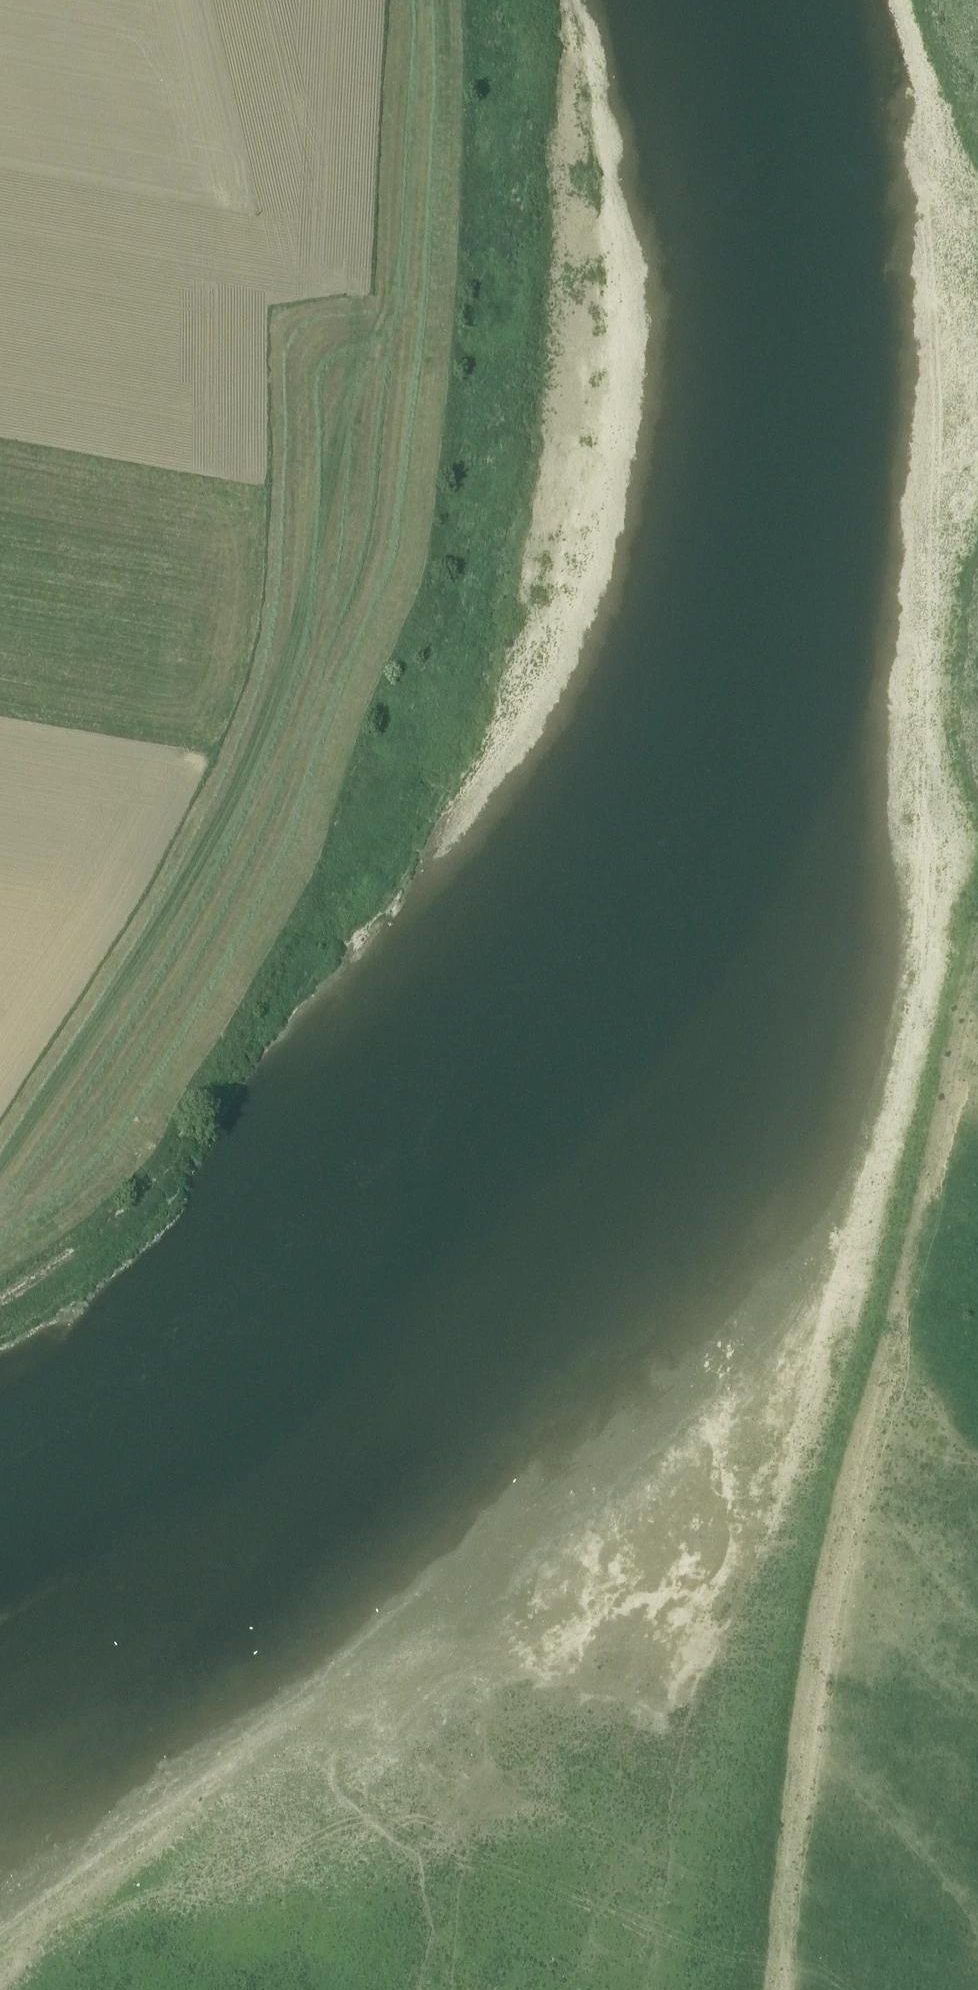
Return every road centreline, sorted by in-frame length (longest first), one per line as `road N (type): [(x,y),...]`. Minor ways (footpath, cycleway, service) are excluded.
road 1 (track): [(0,1167),(101,1031),(252,768),(291,660),(349,406),(358,318)]

